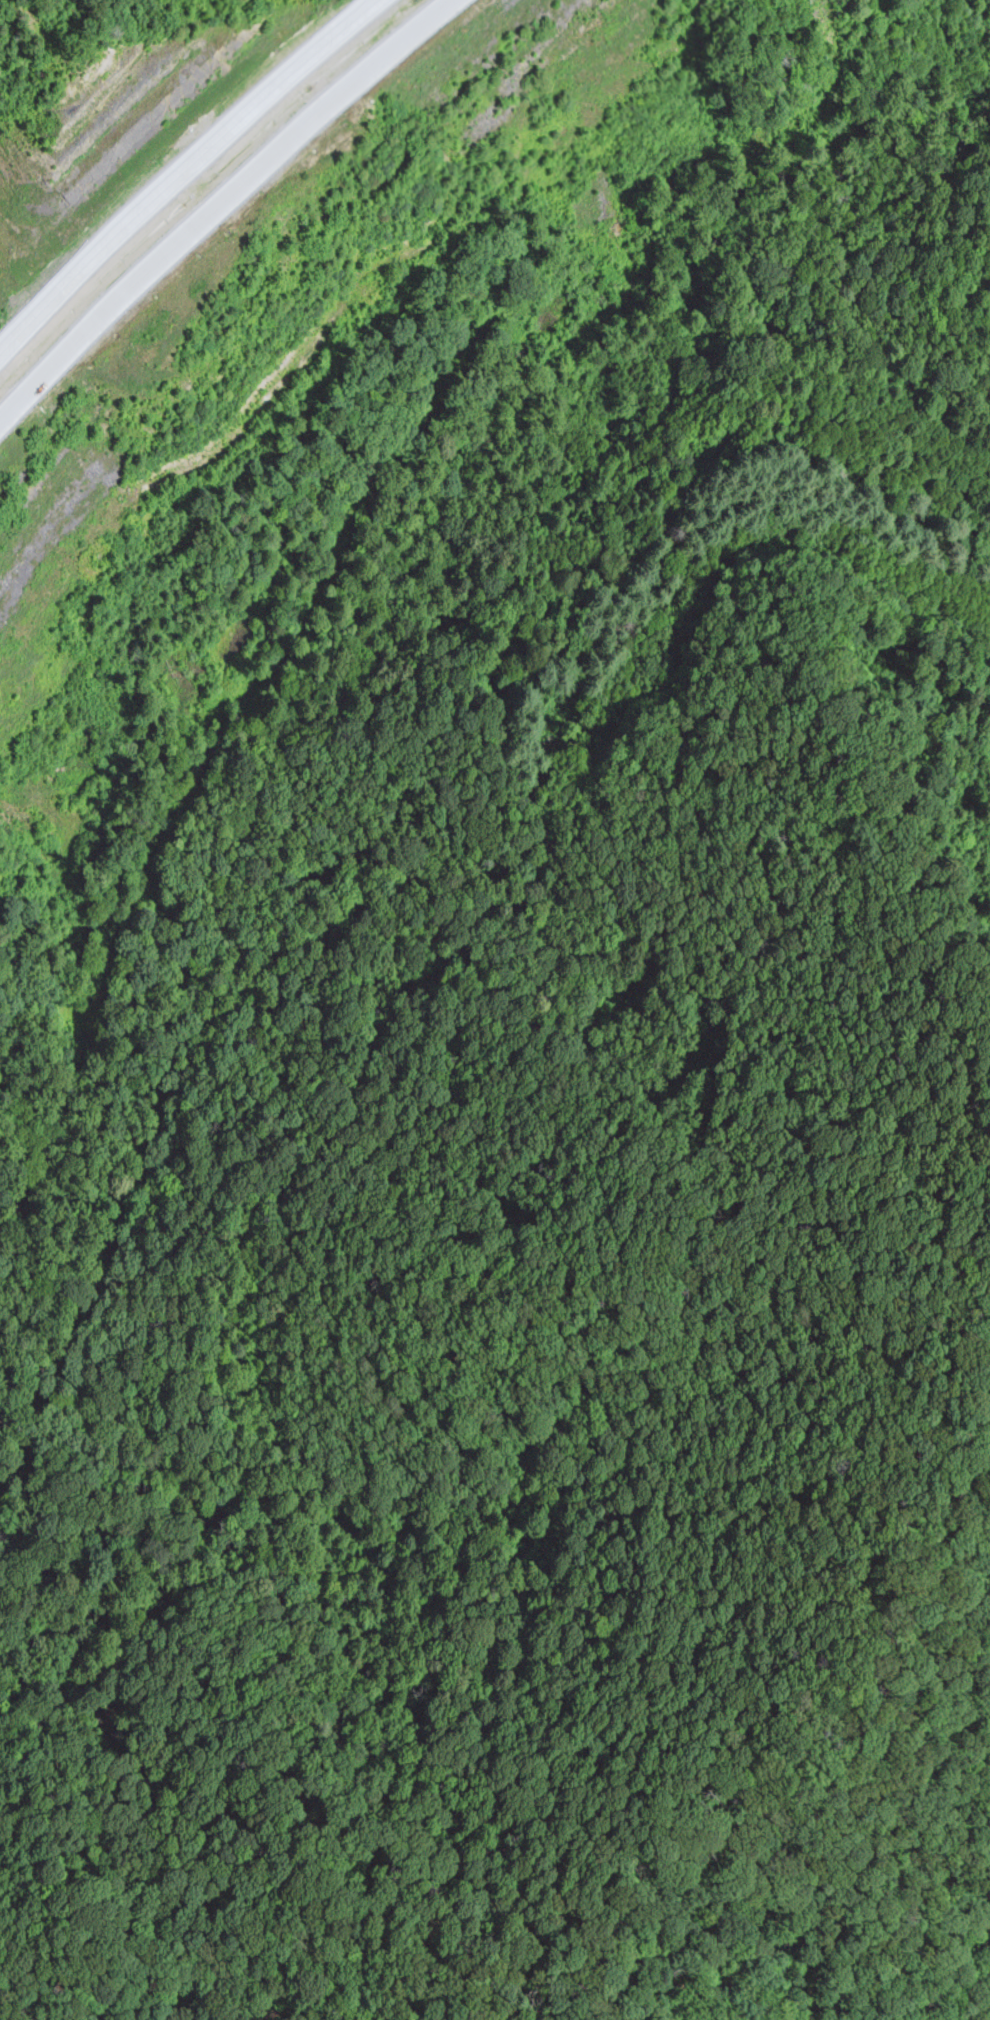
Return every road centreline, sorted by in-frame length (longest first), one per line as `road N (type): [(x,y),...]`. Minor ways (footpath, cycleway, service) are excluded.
road 1 (trunk): [(0,421),(219,206),(451,0)]
road 2 (trunk): [(393,0),(0,361)]

